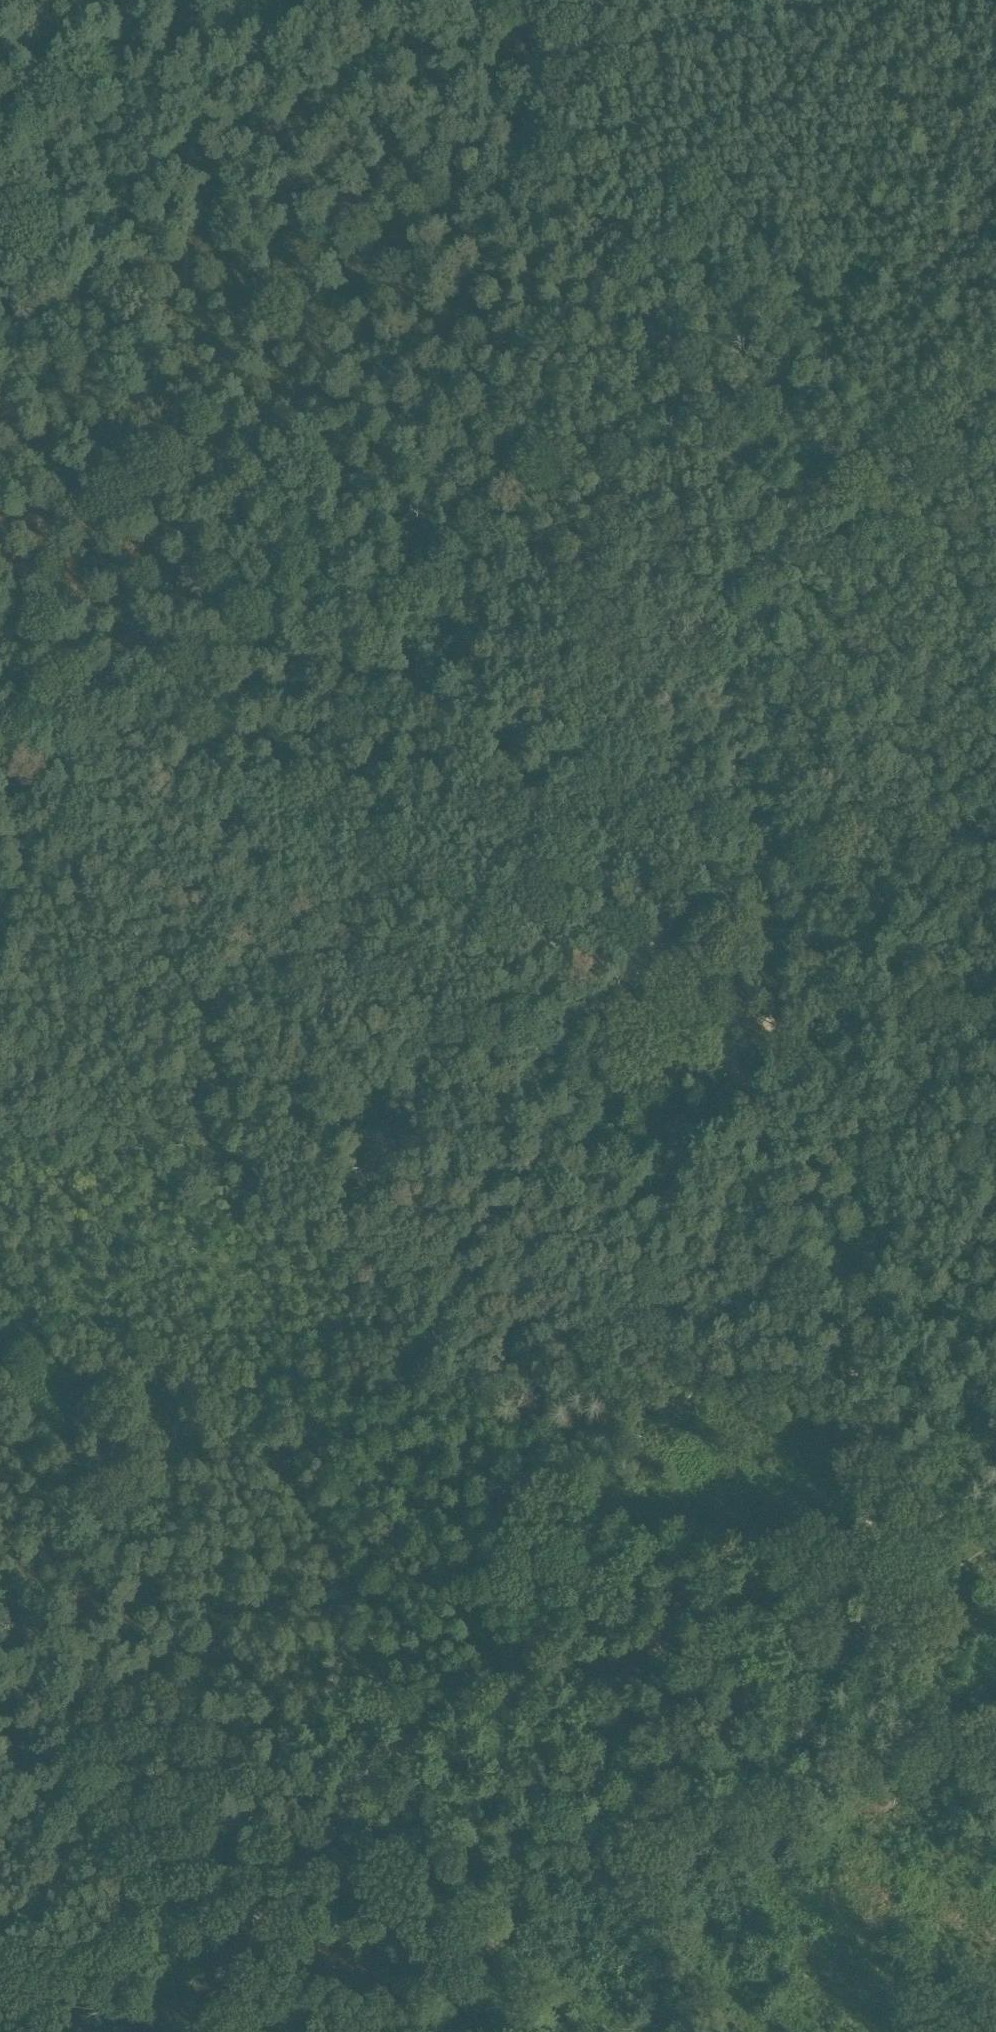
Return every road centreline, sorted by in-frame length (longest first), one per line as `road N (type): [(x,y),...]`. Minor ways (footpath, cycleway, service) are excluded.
road 1 (track): [(587,951),(694,1029),(803,1156),(838,1266),(866,1460),(861,1556)]
road 2 (track): [(587,951),(57,779),(0,739)]
road 3 (track): [(861,1556),(836,1609),(747,1723),(479,1950)]
road 4 (track): [(381,2031),(479,1950)]

